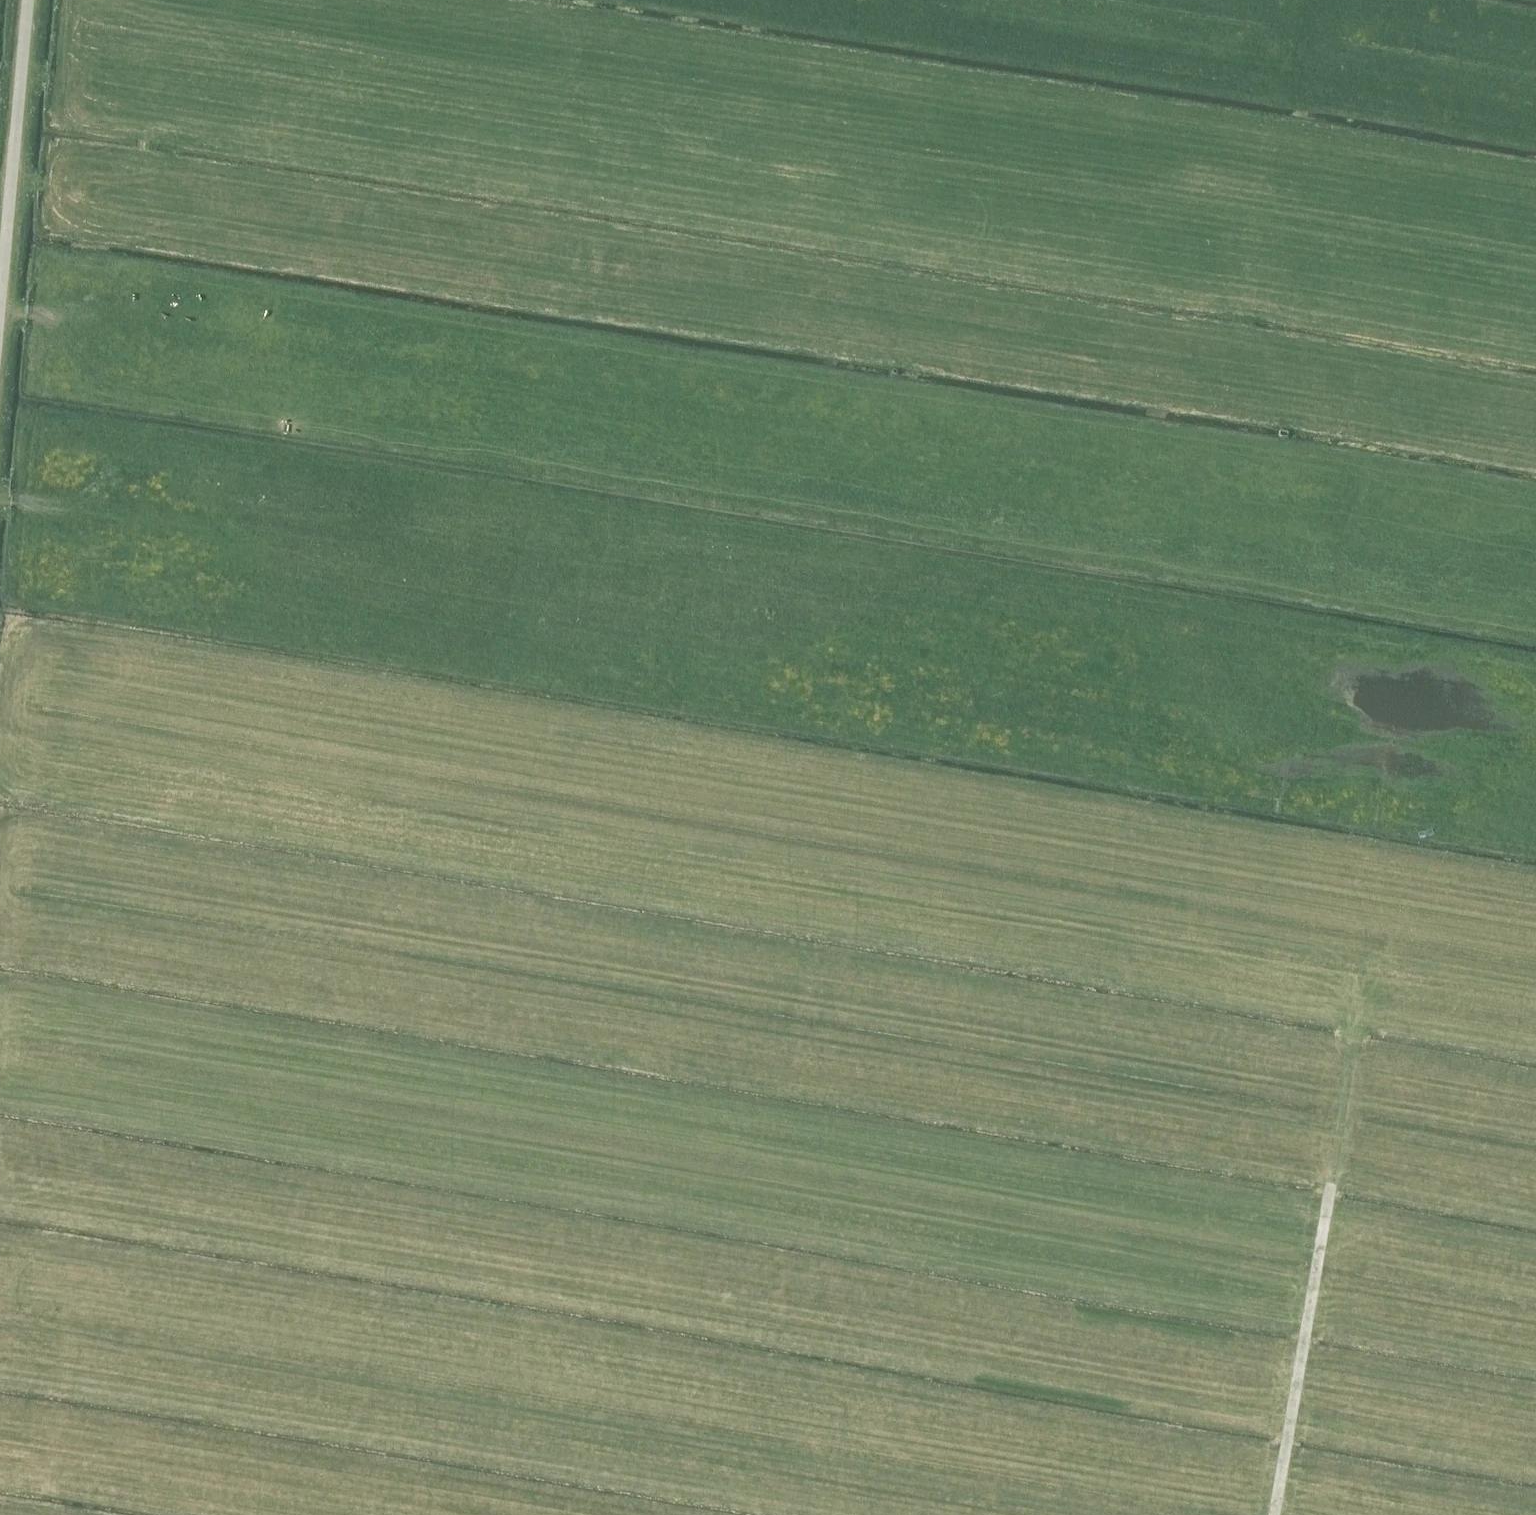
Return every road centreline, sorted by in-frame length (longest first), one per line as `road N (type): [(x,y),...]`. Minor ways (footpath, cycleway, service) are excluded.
road 1 (track): [(1276,1514),(1362,1018)]
road 2 (unclassified): [(0,360),(32,0)]

